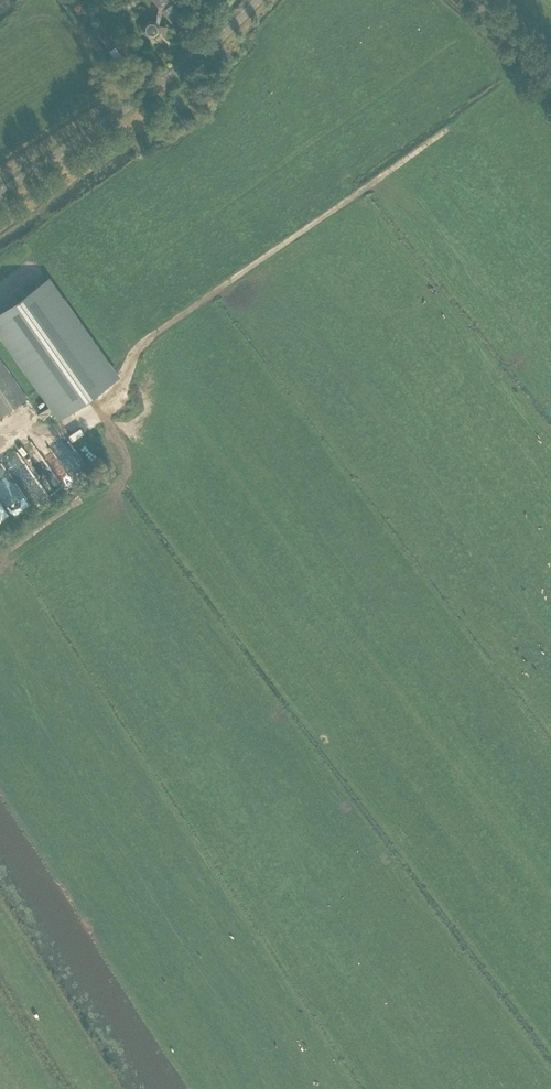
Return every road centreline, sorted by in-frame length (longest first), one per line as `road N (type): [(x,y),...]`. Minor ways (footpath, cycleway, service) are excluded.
road 1 (unclassified): [(0,190),(219,40),(257,0)]

